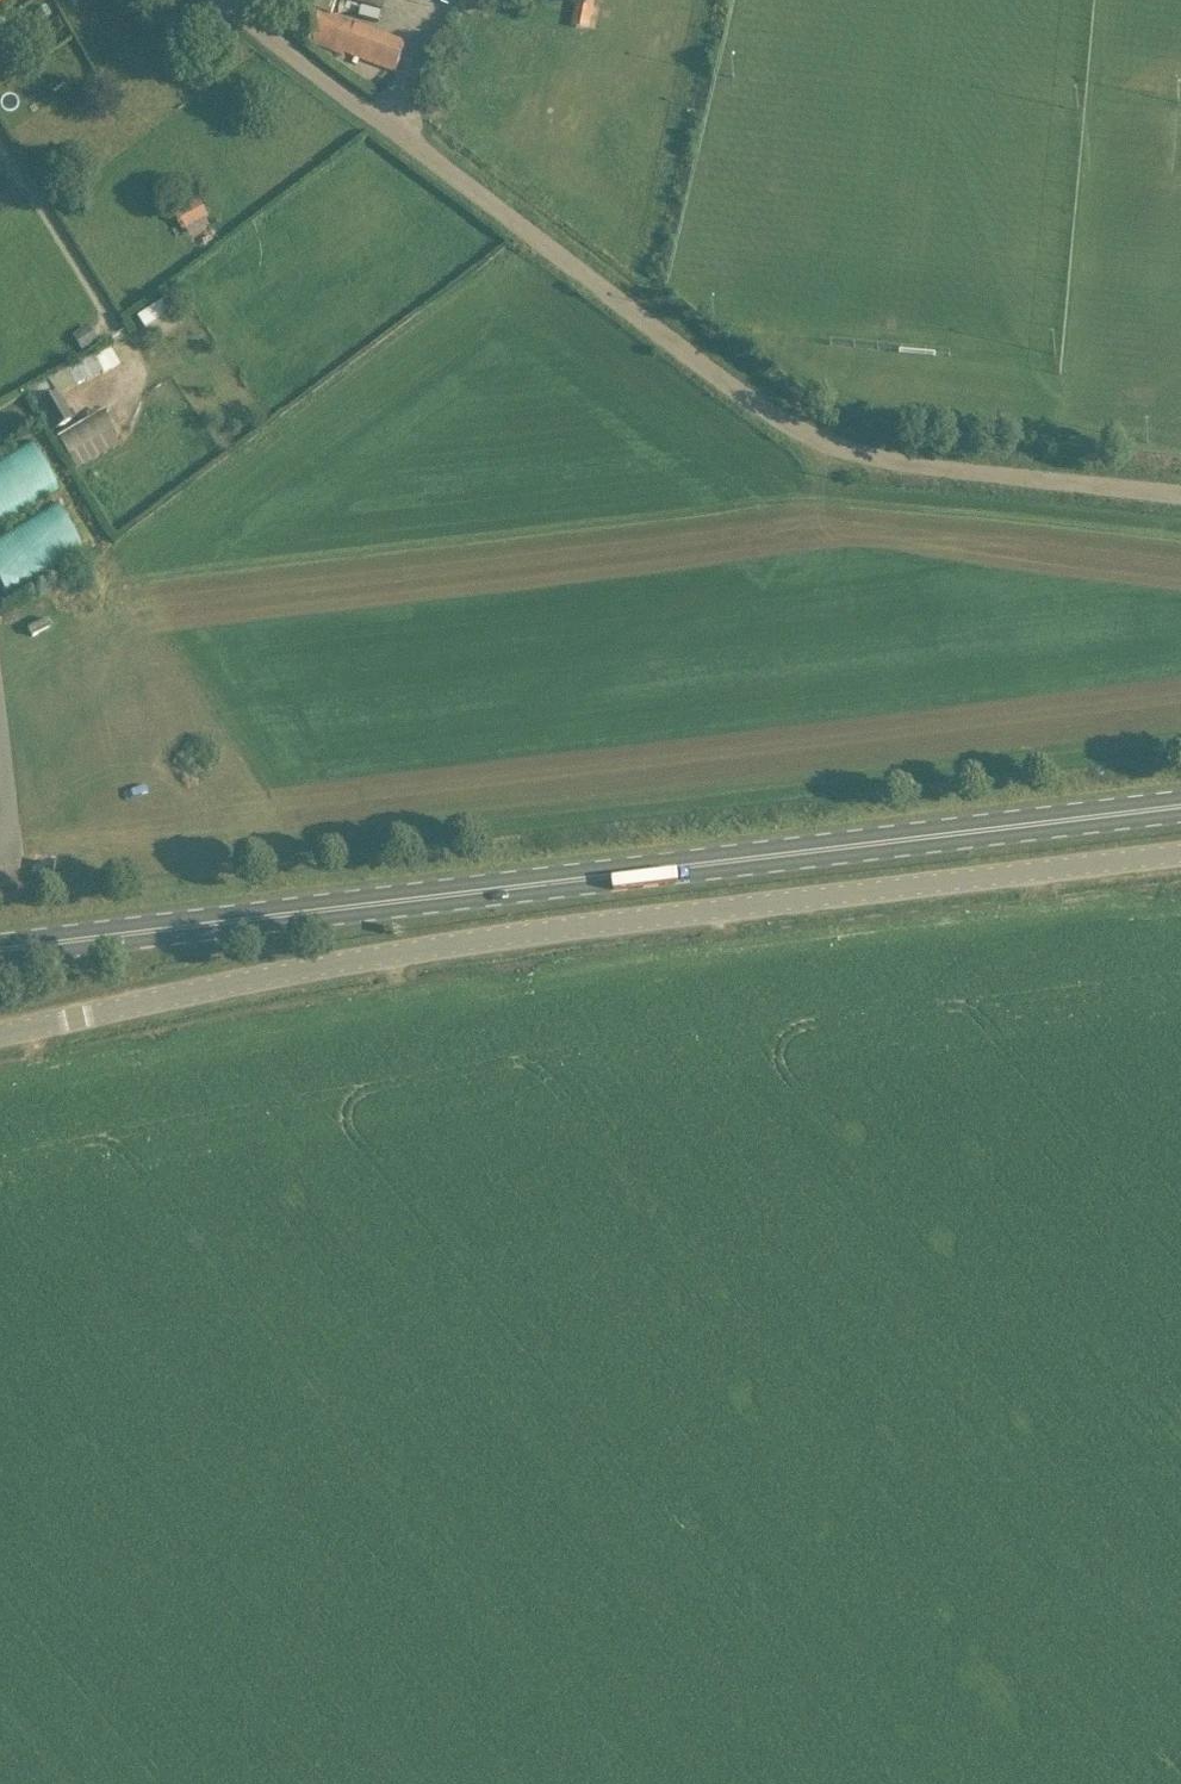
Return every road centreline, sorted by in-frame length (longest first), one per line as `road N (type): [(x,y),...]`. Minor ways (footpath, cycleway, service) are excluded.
road 1 (unclassified): [(0,1033),(494,936),(1180,853)]
road 2 (primary): [(0,950),(1180,807)]
road 3 (track): [(1180,495),(914,466),(832,447),(772,415),(223,0)]

